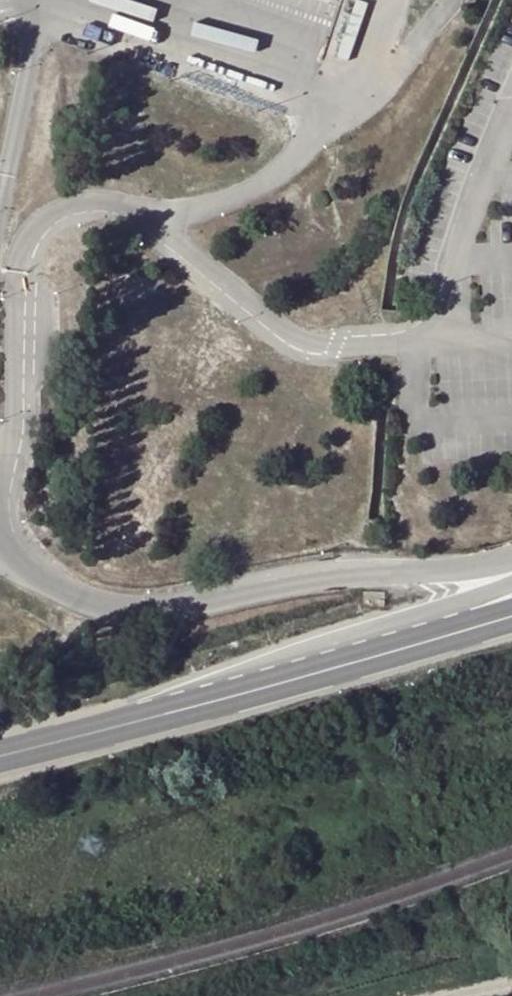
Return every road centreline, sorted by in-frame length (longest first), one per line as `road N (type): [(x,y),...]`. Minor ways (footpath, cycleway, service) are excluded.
road 1 (secondary): [(0,758),(511,616)]

